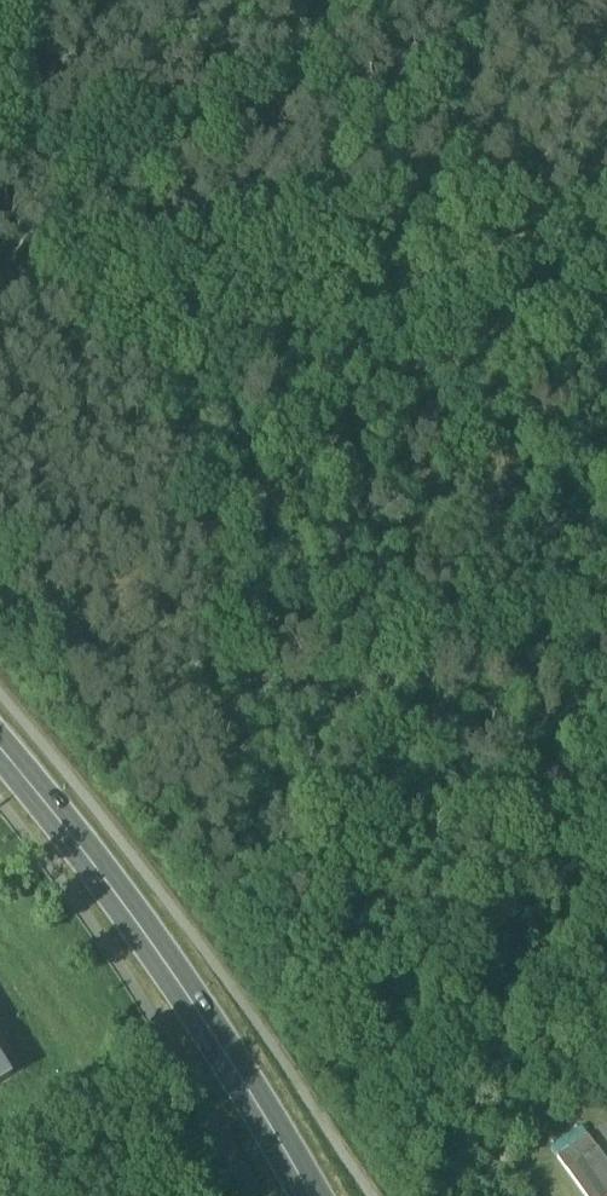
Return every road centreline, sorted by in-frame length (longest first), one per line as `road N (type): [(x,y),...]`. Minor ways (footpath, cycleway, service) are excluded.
road 1 (primary): [(0,751),(120,896),(314,1195)]
road 2 (track): [(417,0),(606,315)]

